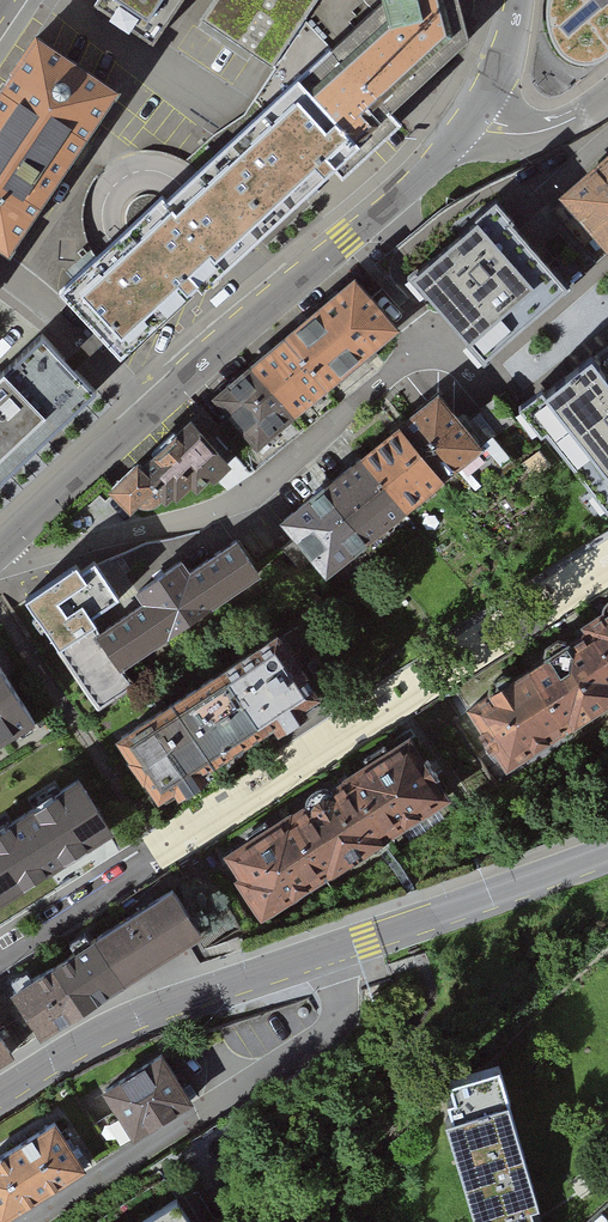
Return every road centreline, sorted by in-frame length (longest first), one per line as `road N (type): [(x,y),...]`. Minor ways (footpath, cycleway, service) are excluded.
road 1 (residential): [(0,959),(607,572)]
road 2 (tertiary): [(149,420),(414,185),(477,117)]
road 3 (tertiary): [(330,951),(106,1032),(0,1094)]
road 4 (tertiary): [(607,852),(330,951)]
road 5 (residential): [(202,1111),(336,1030),(343,1001),(330,951)]
road 6 (residential): [(149,420),(0,266)]
road 7 (residential): [(28,1221),(202,1111)]
road 8 (tertiary): [(0,553),(149,420)]
road 9 (residential): [(607,97),(557,128),(524,132),(477,117)]
road 10 (tertiary): [(477,117),(500,67),(515,0)]

